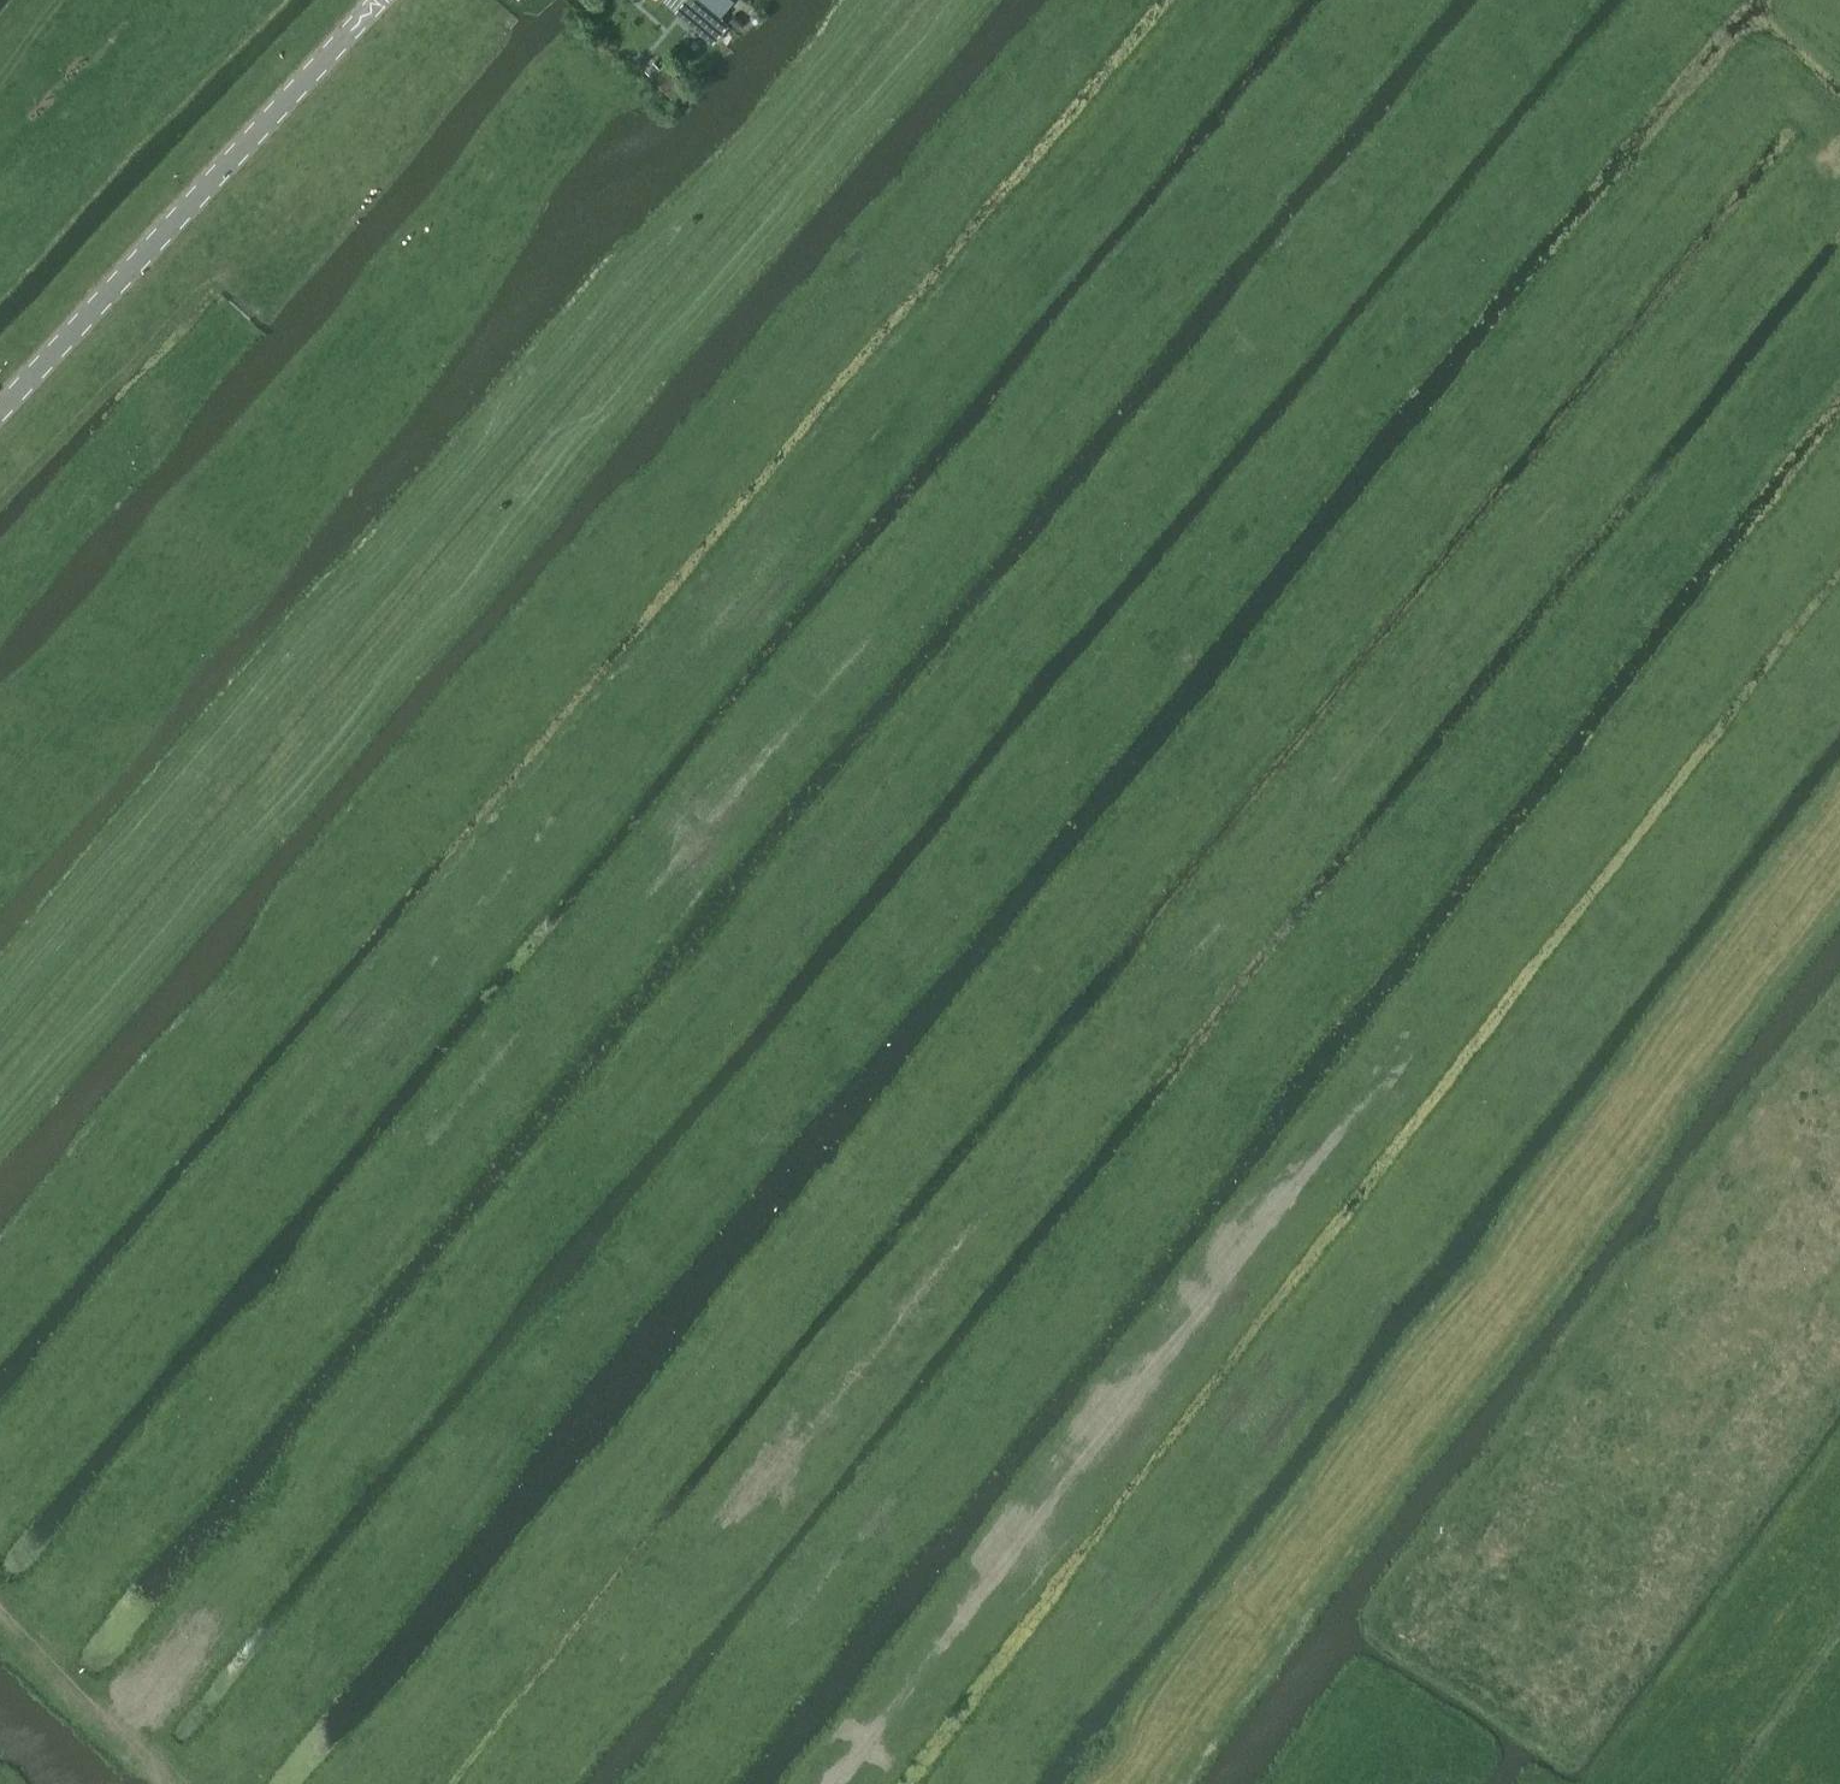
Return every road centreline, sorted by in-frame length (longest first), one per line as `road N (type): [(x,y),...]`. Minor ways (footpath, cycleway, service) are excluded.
road 1 (unclassified): [(0,410),(379,0)]

